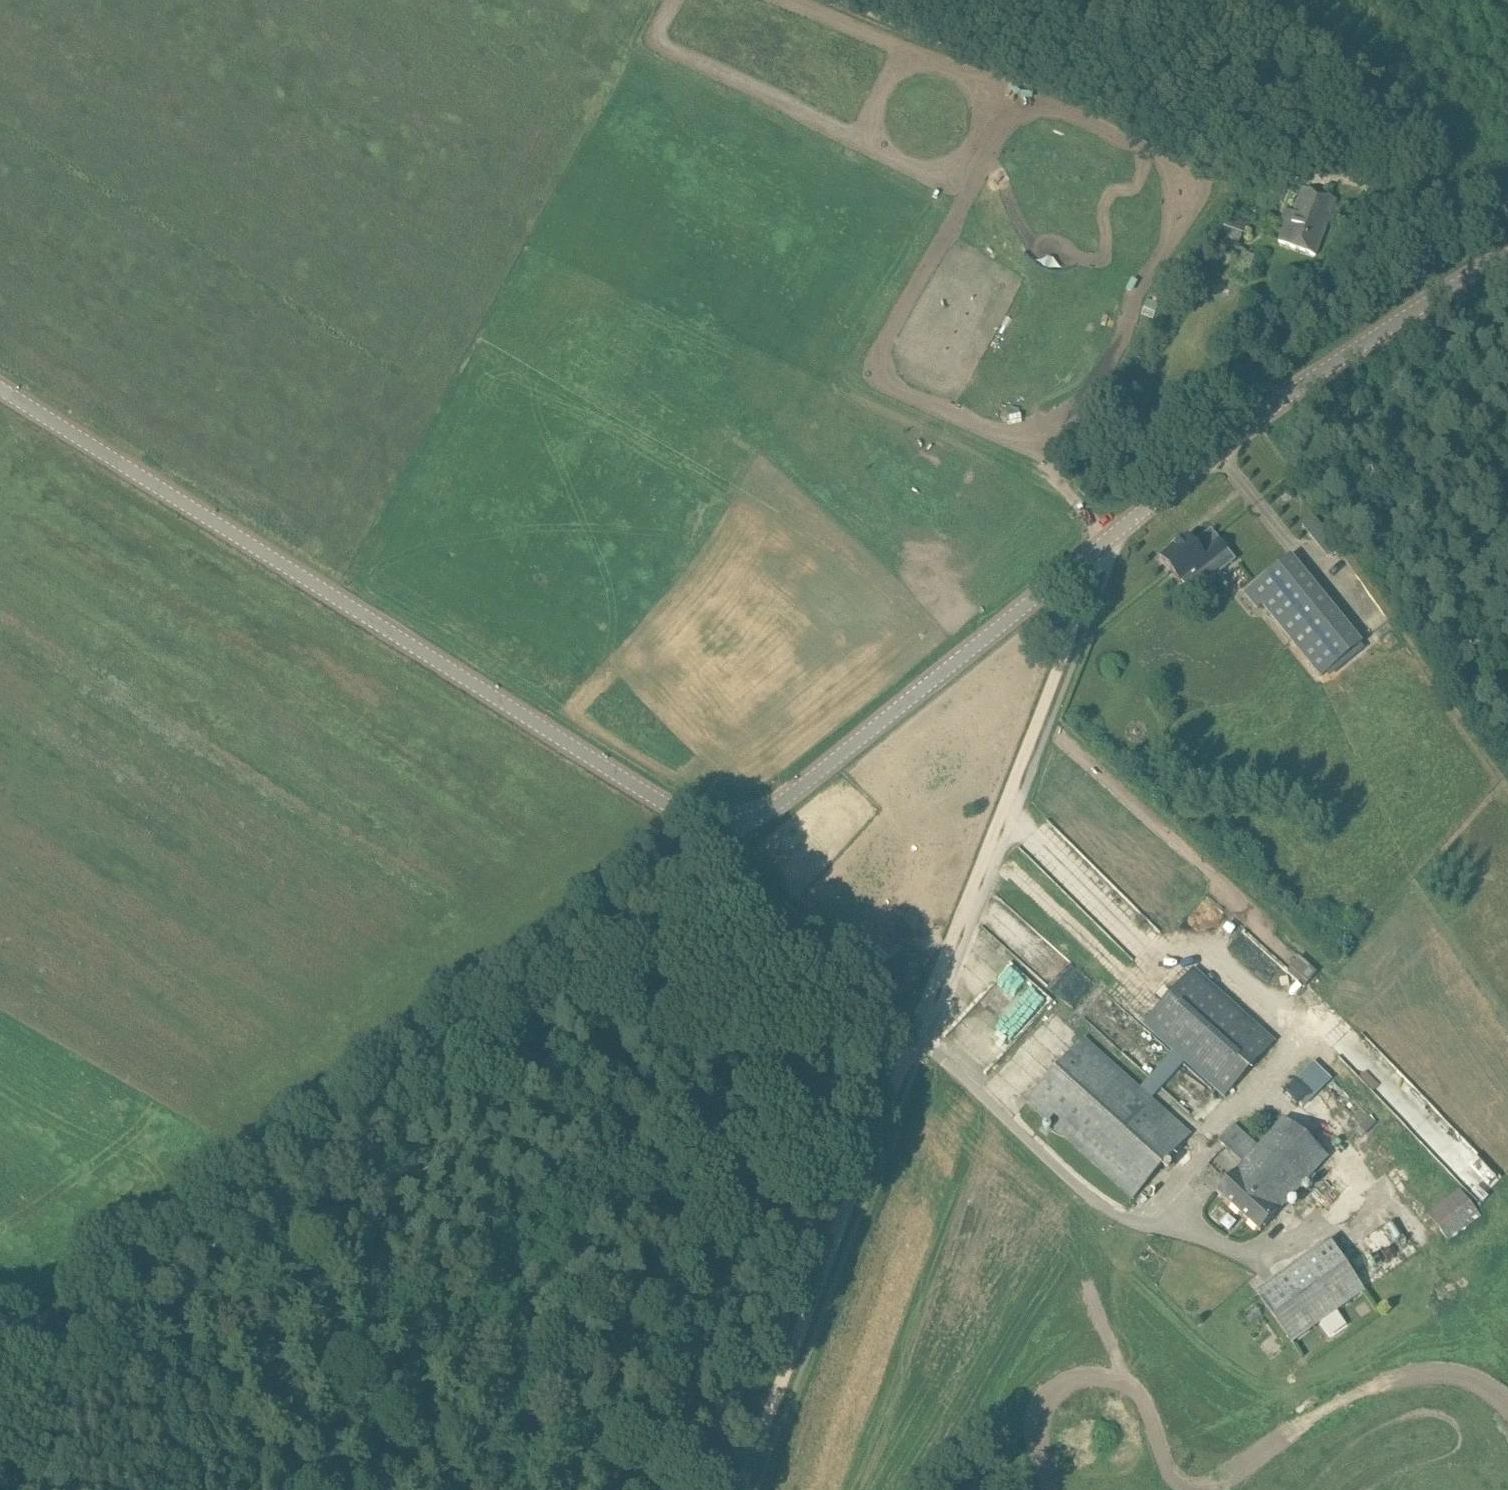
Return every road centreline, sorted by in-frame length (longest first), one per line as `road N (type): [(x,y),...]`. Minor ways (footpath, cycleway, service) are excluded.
road 1 (track): [(1098,547),(743,1489)]
road 2 (tertiary): [(720,823),(761,813),(1287,393),(1507,255)]
road 3 (track): [(0,1387),(720,823)]
road 4 (tertiary): [(720,823),(685,814),(0,389)]
road 5 (track): [(874,0),(1204,157),(1257,174),(1354,183),(1413,198),(1507,197)]
road 6 (unclassified): [(924,1046),(717,847),(720,823)]

